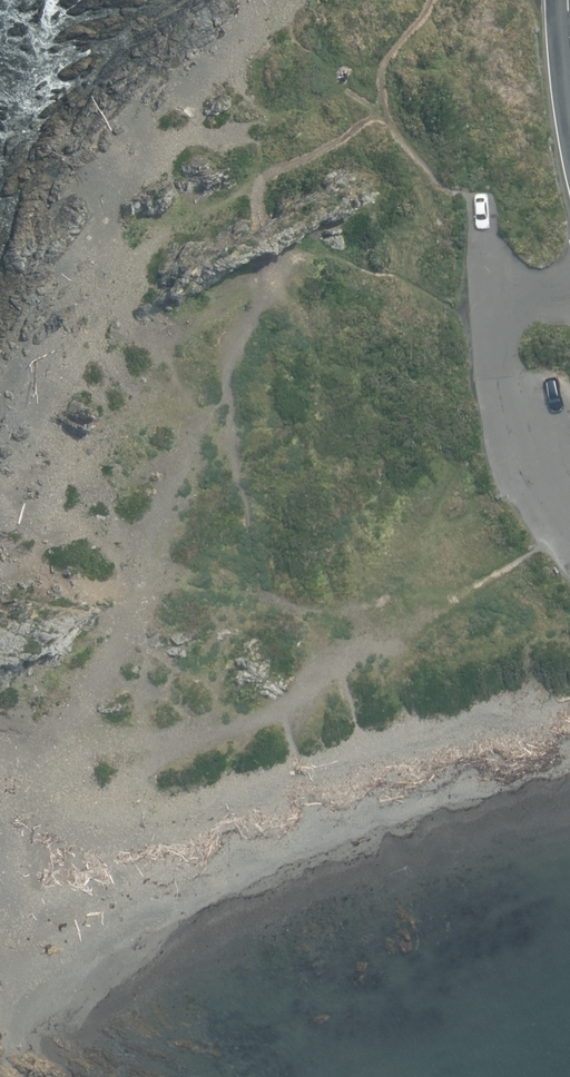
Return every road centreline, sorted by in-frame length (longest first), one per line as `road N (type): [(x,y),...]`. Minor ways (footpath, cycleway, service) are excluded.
road 1 (track): [(395,124),(302,173),(278,221),(293,258),(236,374),(191,537),(26,838),(0,944)]
road 2 (track): [(569,584),(422,629),(306,708),(202,732),(101,710)]
road 3 (track): [(434,0),(384,83),(395,124),(459,207),(503,293)]

